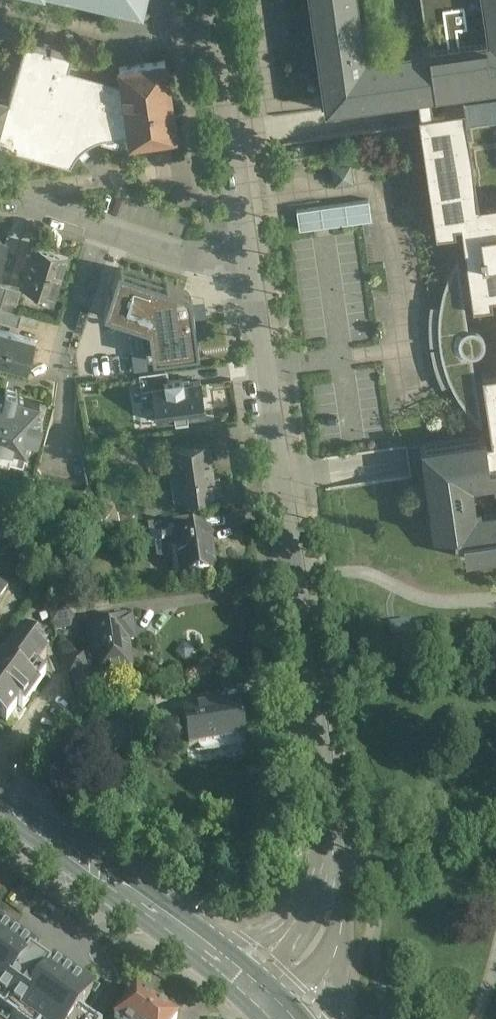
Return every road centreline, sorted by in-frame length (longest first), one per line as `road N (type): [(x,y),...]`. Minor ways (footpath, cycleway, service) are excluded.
road 1 (unclassified): [(269,997),(291,979),(329,916),(339,868),(248,276)]
road 2 (unclassified): [(248,276),(212,0)]
road 3 (secondary): [(269,997),(108,872)]
road 4 (residential): [(101,231),(52,381)]
road 5 (residential): [(248,276),(101,231)]
road 6 (secondary): [(108,872),(0,793)]

